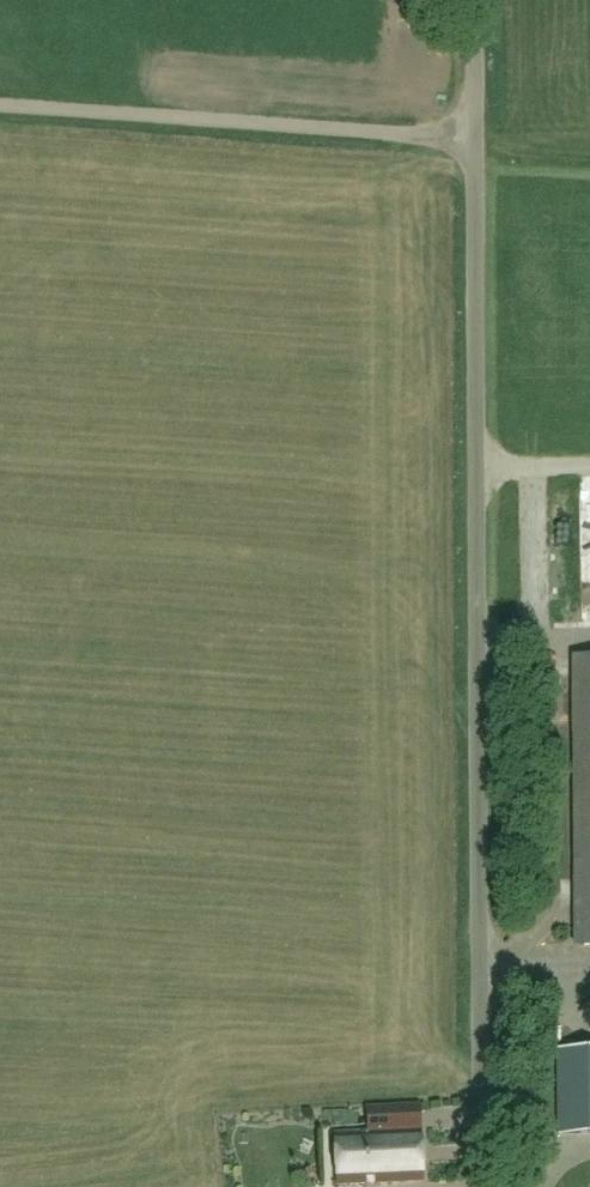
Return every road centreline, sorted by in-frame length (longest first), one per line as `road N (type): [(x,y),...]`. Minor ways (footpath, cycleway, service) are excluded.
road 1 (unclassified): [(482,1186),(472,0)]

